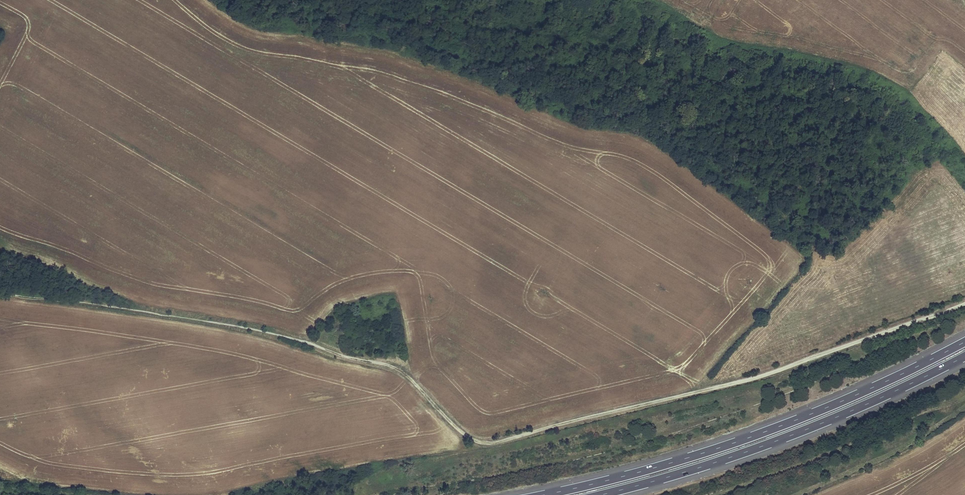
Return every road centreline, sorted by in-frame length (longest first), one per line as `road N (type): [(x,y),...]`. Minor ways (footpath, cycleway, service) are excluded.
road 1 (track): [(0,291),(250,328),(388,366),(483,443),(746,381),(964,302)]
road 2 (motorway): [(964,341),(731,443),(535,494)]
road 3 (motorway): [(594,494),(818,425),(964,355)]

